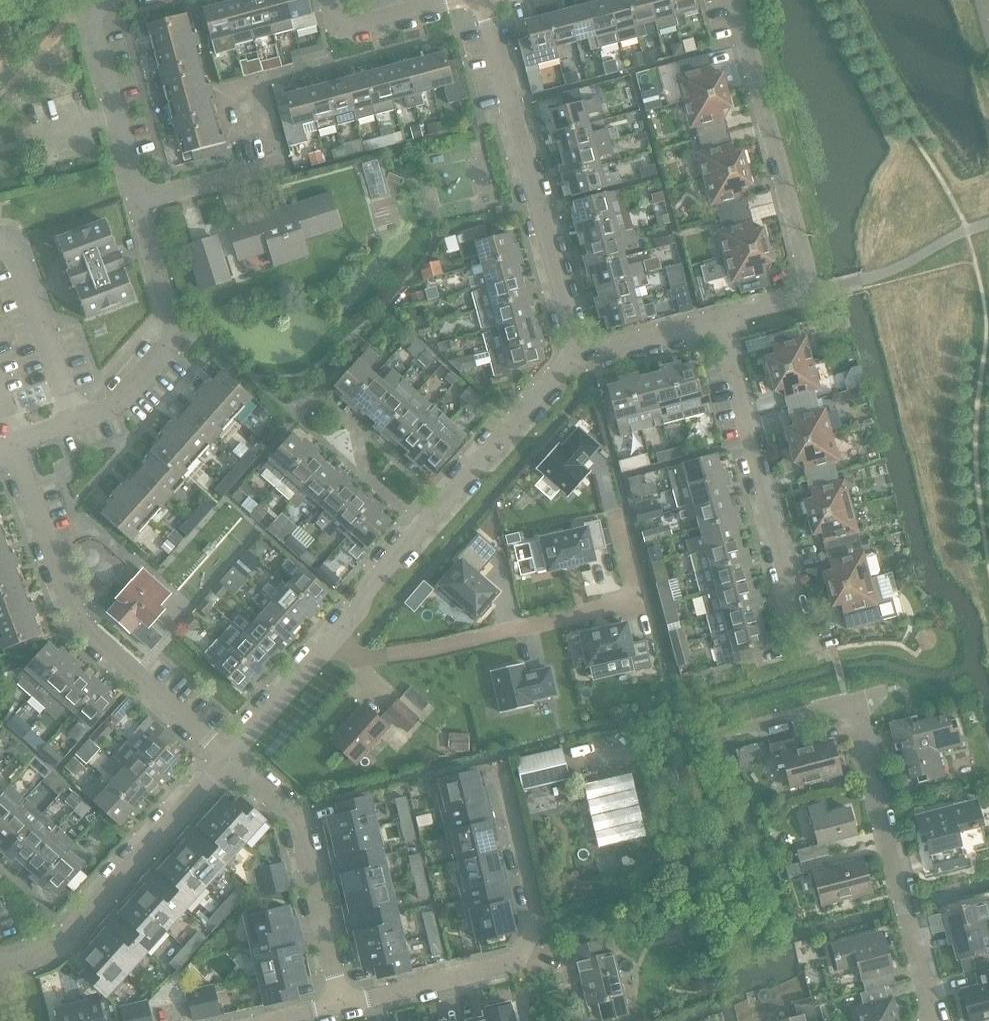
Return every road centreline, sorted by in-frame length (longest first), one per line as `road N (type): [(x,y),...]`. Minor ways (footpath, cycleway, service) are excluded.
road 1 (residential): [(929,1020),(853,703),(737,732)]
road 2 (residential): [(719,322),(808,296),(731,0)]
road 3 (residential): [(231,761),(64,603),(9,450)]
road 4 (residential): [(335,639),(372,659),(632,598),(615,522)]
road 5 (residential): [(340,1005),(515,960),(534,927),(498,771)]
road 6 (residential): [(335,639),(581,358)]
road 7 (residential): [(581,358),(483,0)]
road 8 (residential): [(806,655),(719,322)]
road 9 (residential): [(9,450),(75,426),(136,386),(160,359),(169,328),(138,205)]
road 10 (residential): [(0,972),(60,951),(231,761)]
road 11 (residential): [(231,761),(298,816),(340,1005)]
road 12 (residential): [(138,205),(83,4),(98,0)]
road 13 (residential): [(326,0),(335,35),(461,0)]
road 14 (residential): [(231,761),(335,639)]
road 15 (residential): [(581,358),(719,322)]
road 16 (residential): [(138,205),(272,167)]

